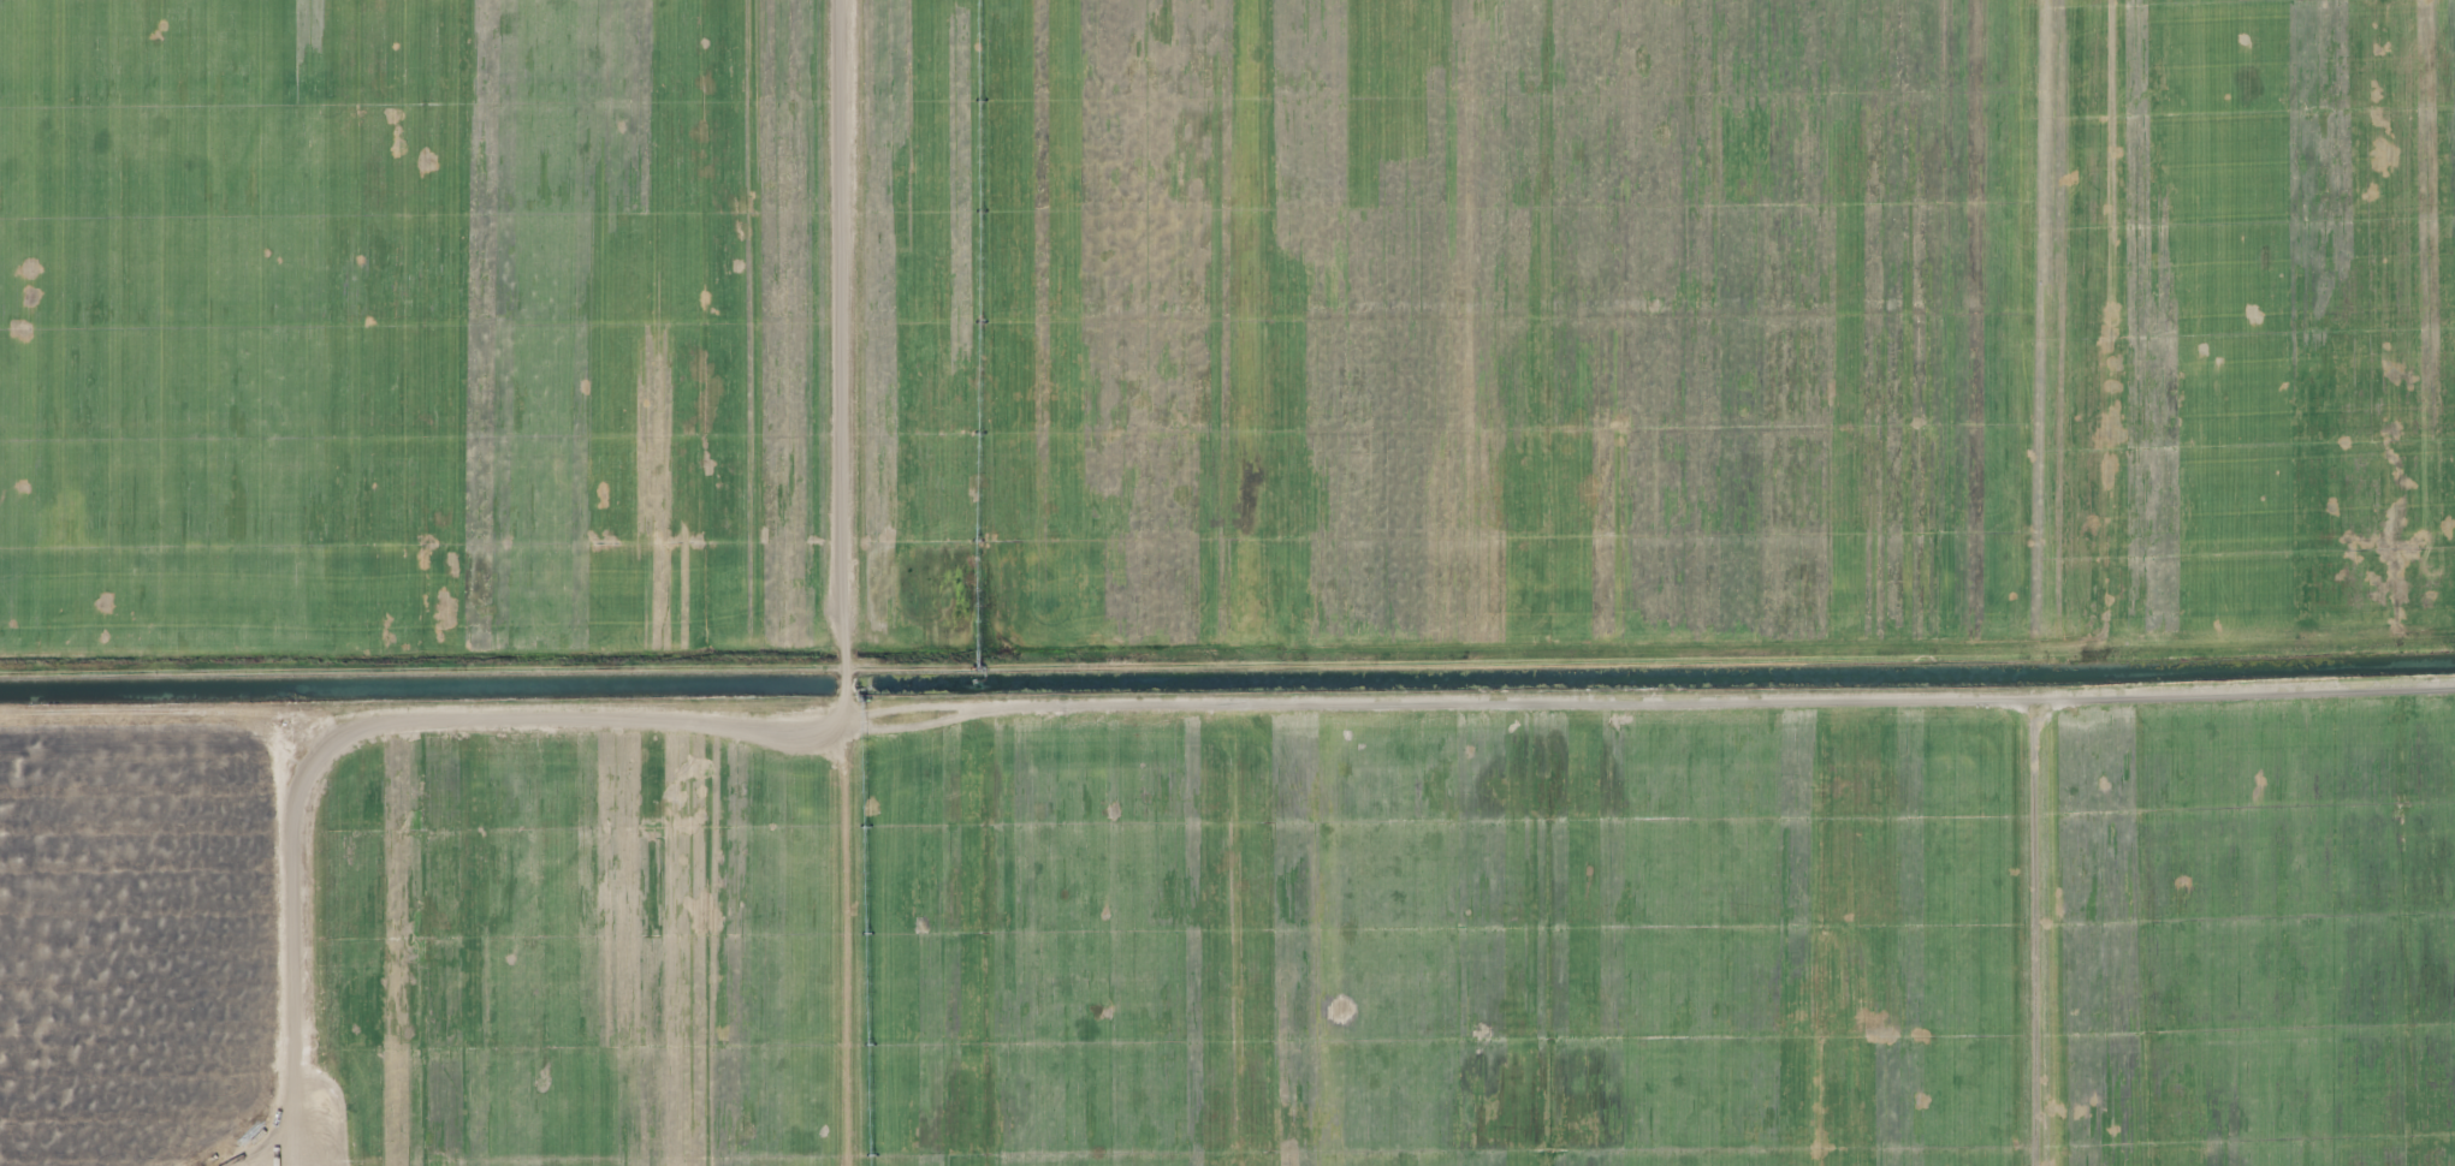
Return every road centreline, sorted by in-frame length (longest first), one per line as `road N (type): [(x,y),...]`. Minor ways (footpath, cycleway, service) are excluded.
road 1 (residential): [(2454,681),(842,721),(327,713),(292,755),(286,1165)]
road 2 (track): [(834,0),(834,498),(824,606),(842,658),(842,721)]

